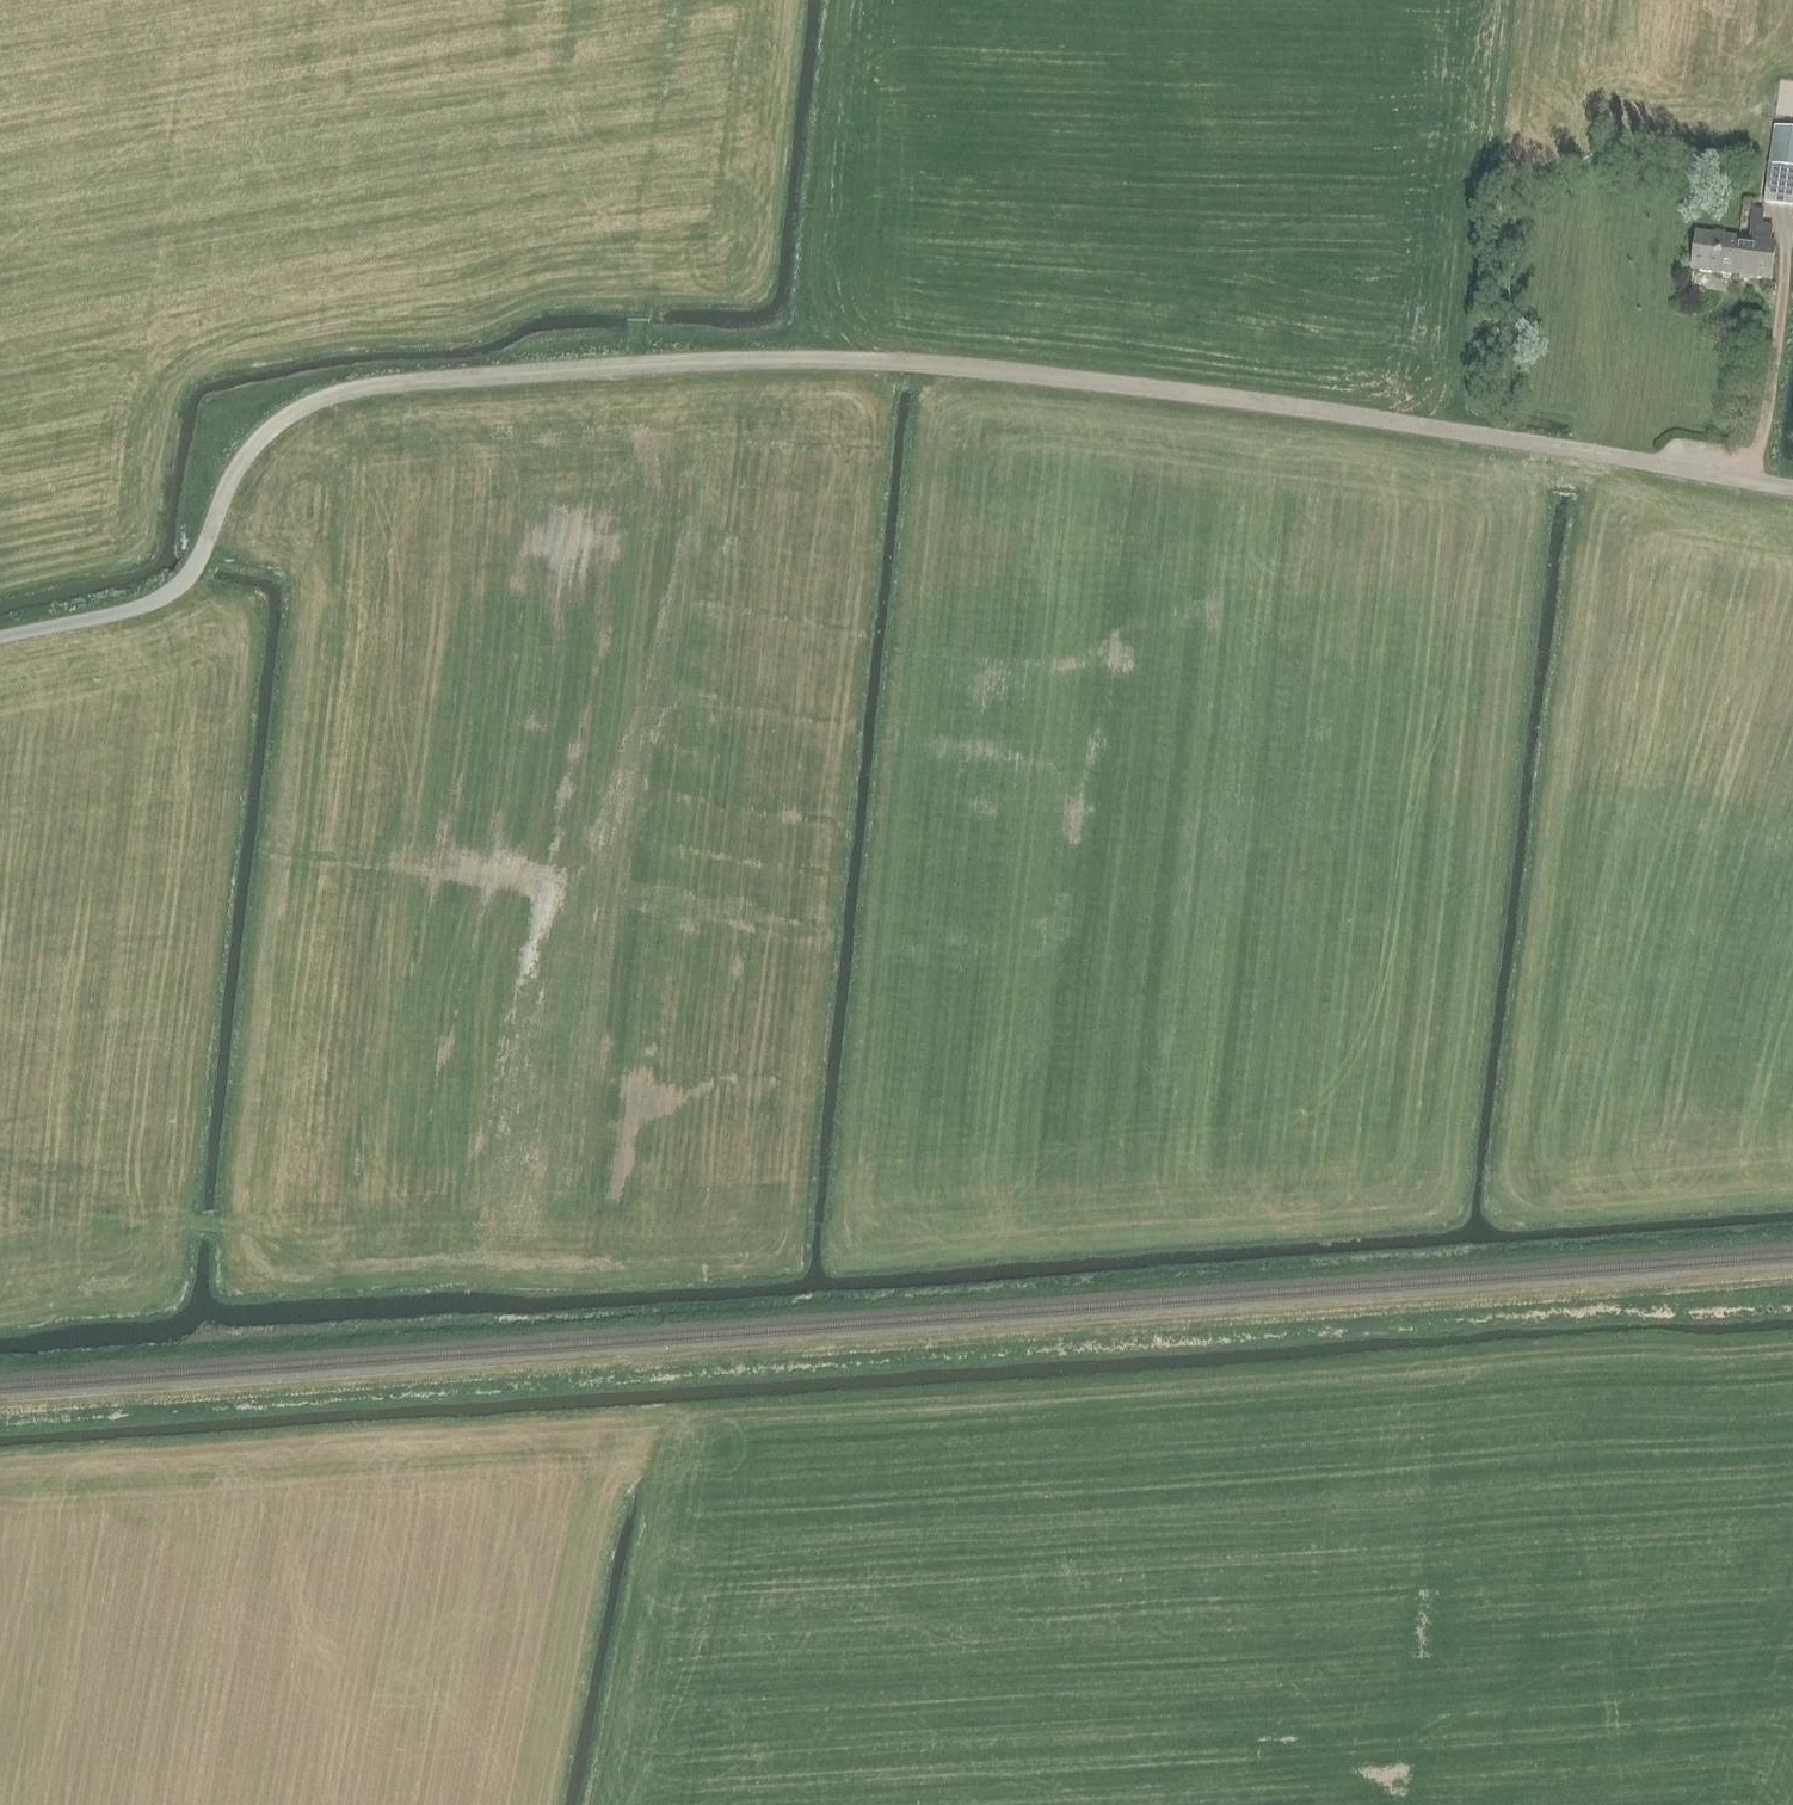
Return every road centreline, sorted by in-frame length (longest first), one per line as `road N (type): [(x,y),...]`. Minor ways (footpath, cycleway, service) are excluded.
road 1 (unclassified): [(0,640),(162,598),(191,573),(203,548)]

